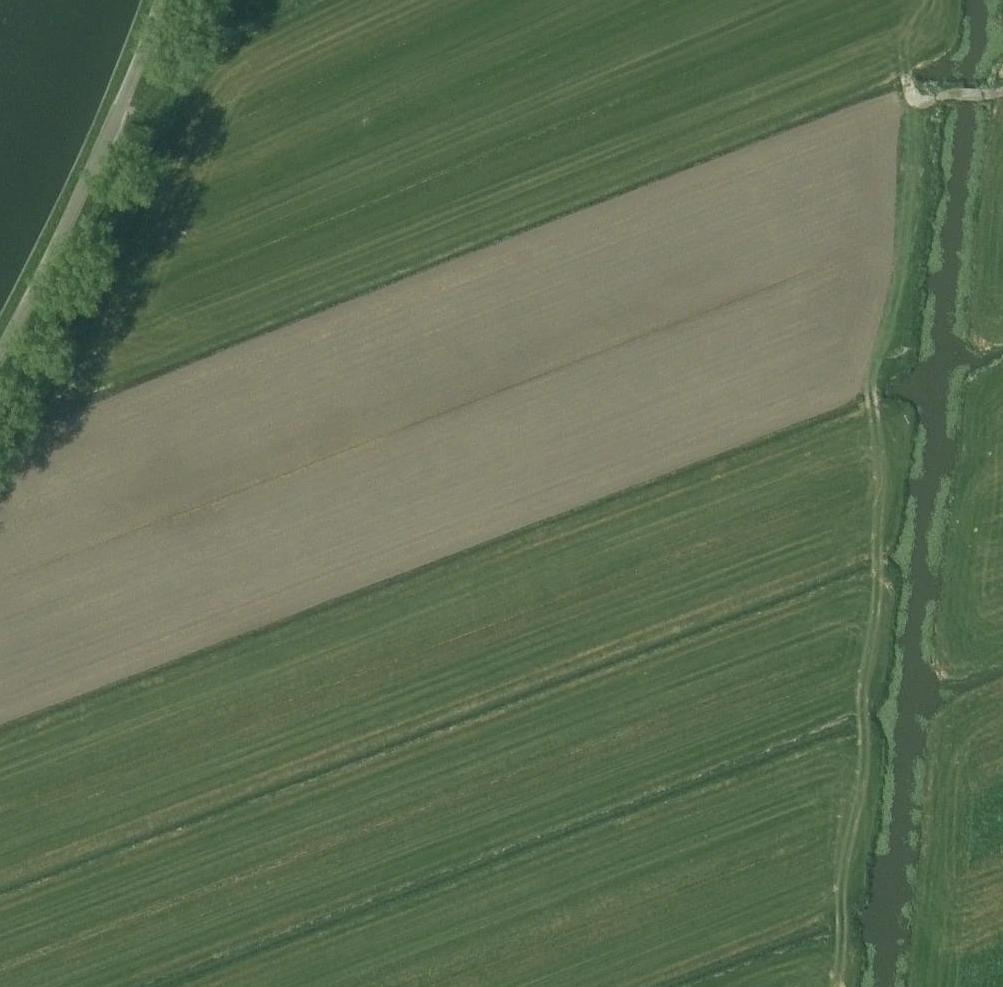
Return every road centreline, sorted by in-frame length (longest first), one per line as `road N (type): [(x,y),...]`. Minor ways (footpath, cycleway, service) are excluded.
road 1 (unclassified): [(0,357),(100,161),(165,0)]

